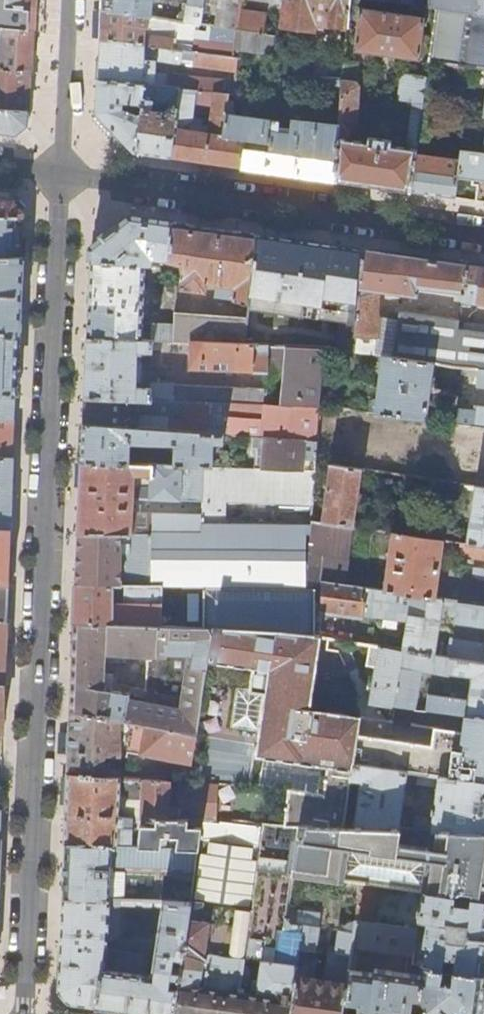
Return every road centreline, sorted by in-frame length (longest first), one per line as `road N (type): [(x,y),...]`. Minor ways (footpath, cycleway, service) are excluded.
road 1 (residential): [(61,175),(24,1013)]
road 2 (residential): [(61,175),(483,236)]
road 3 (residential): [(70,0),(61,175)]

